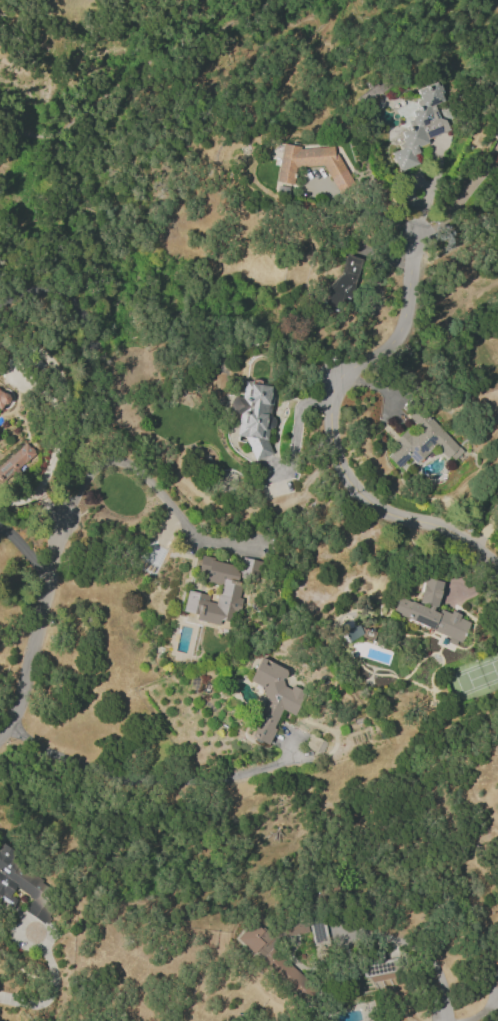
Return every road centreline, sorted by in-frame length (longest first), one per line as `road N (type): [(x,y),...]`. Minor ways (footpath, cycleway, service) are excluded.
road 1 (residential): [(497,567),(458,535),(387,511),(361,493),(334,449),(333,383)]
road 2 (residential): [(0,737),(29,670),(66,523)]

